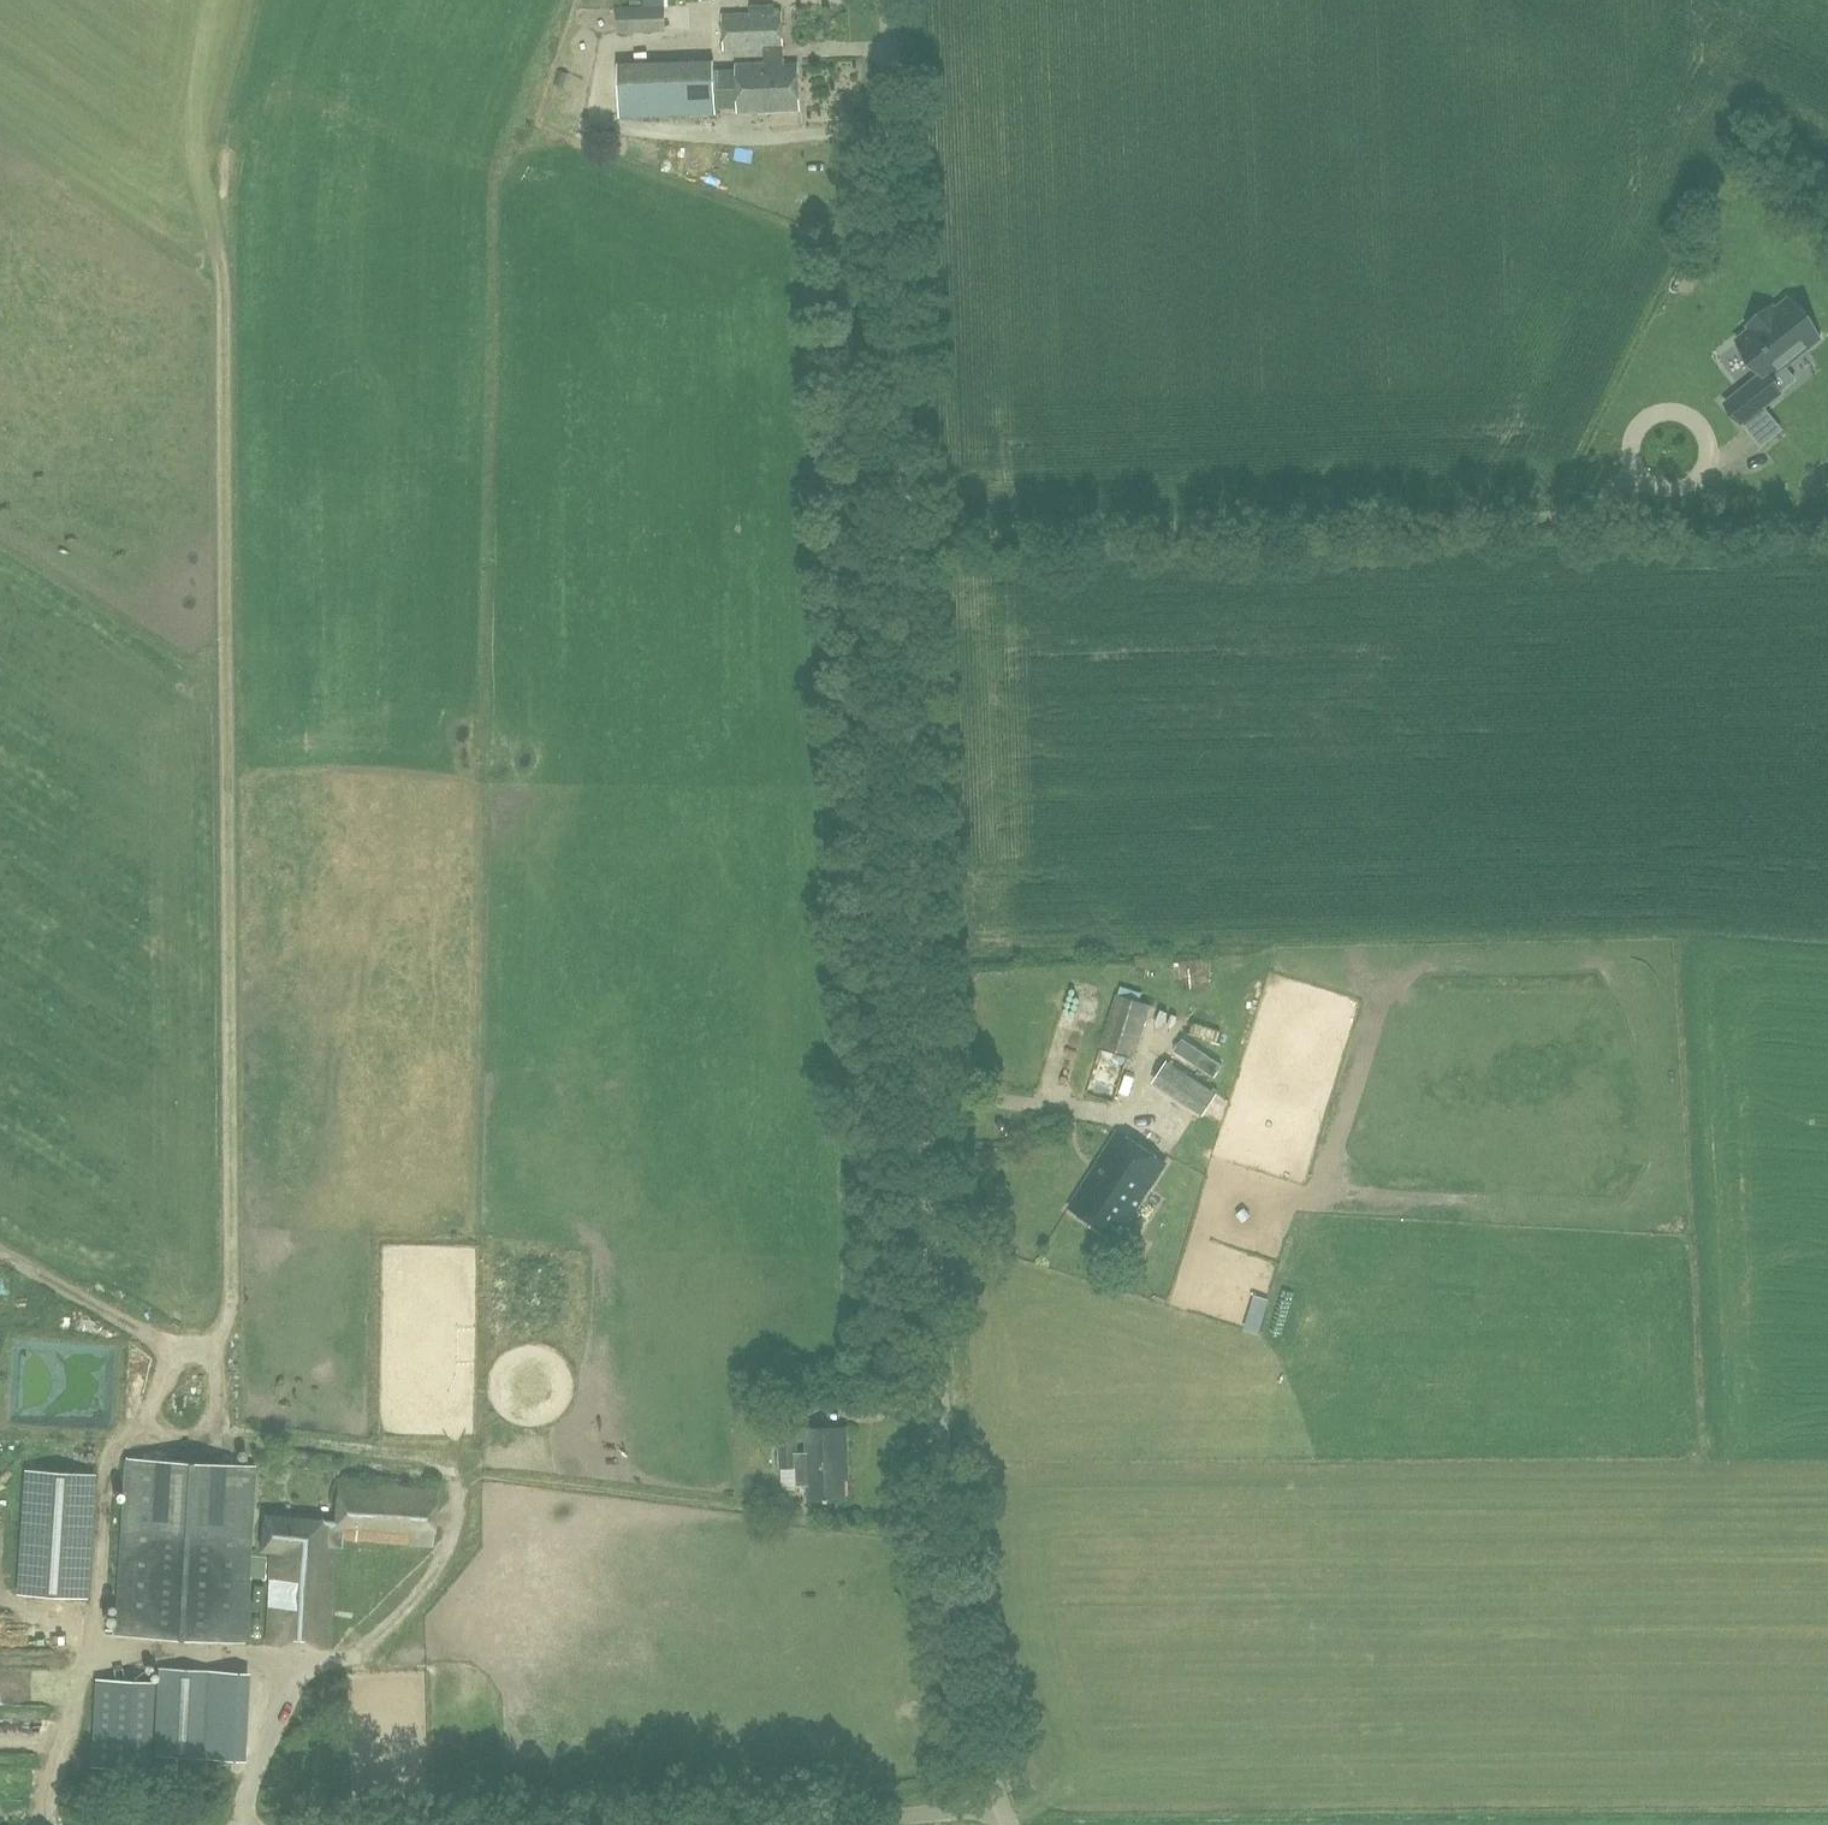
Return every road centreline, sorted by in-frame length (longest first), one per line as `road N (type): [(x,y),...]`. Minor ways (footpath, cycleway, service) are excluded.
road 1 (unclassified): [(997,1803),(947,1576),(887,0)]
road 2 (unclassified): [(997,1803),(919,1815),(645,1824)]

